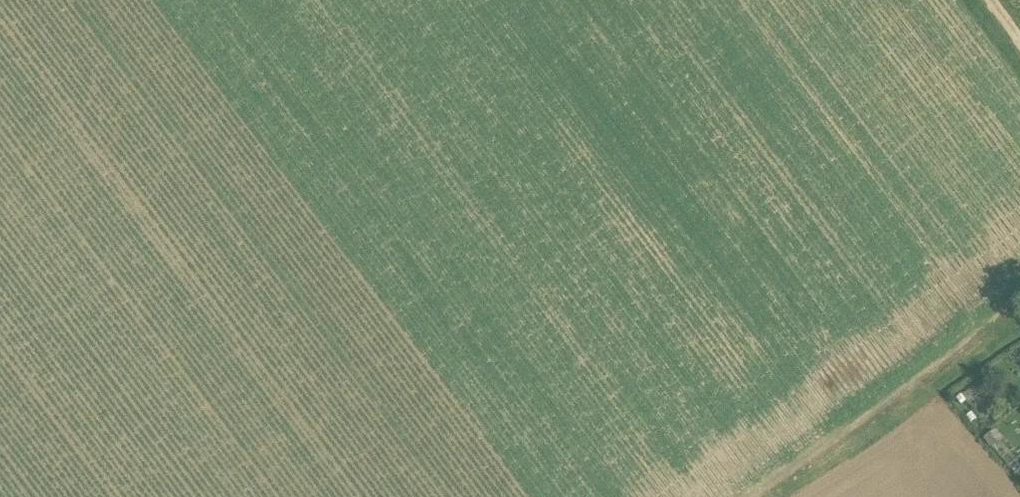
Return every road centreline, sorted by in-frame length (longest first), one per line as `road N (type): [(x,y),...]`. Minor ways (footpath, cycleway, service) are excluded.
road 1 (track): [(1019,331),(784,496)]

